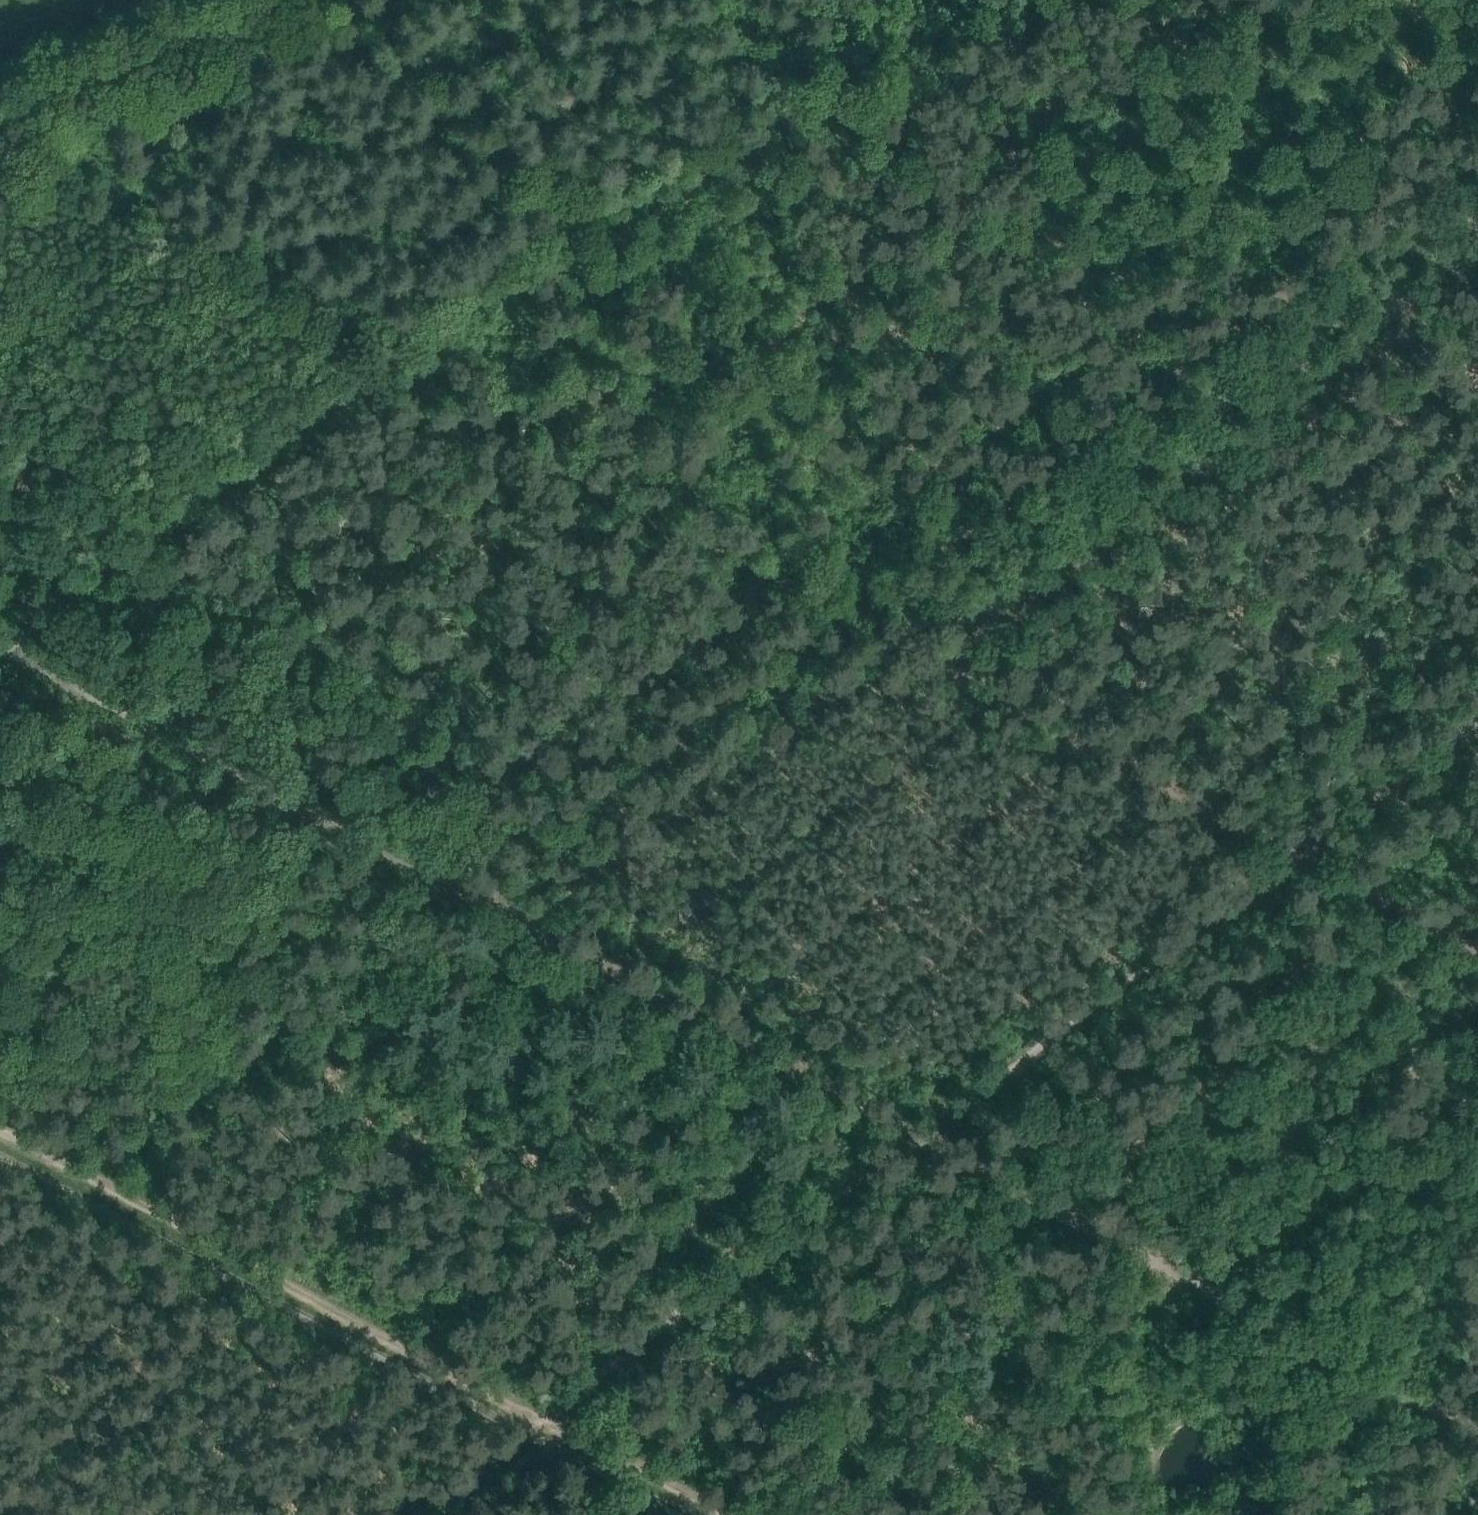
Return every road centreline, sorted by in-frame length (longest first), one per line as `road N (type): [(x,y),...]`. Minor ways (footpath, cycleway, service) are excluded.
road 1 (track): [(0,119),(274,0)]

